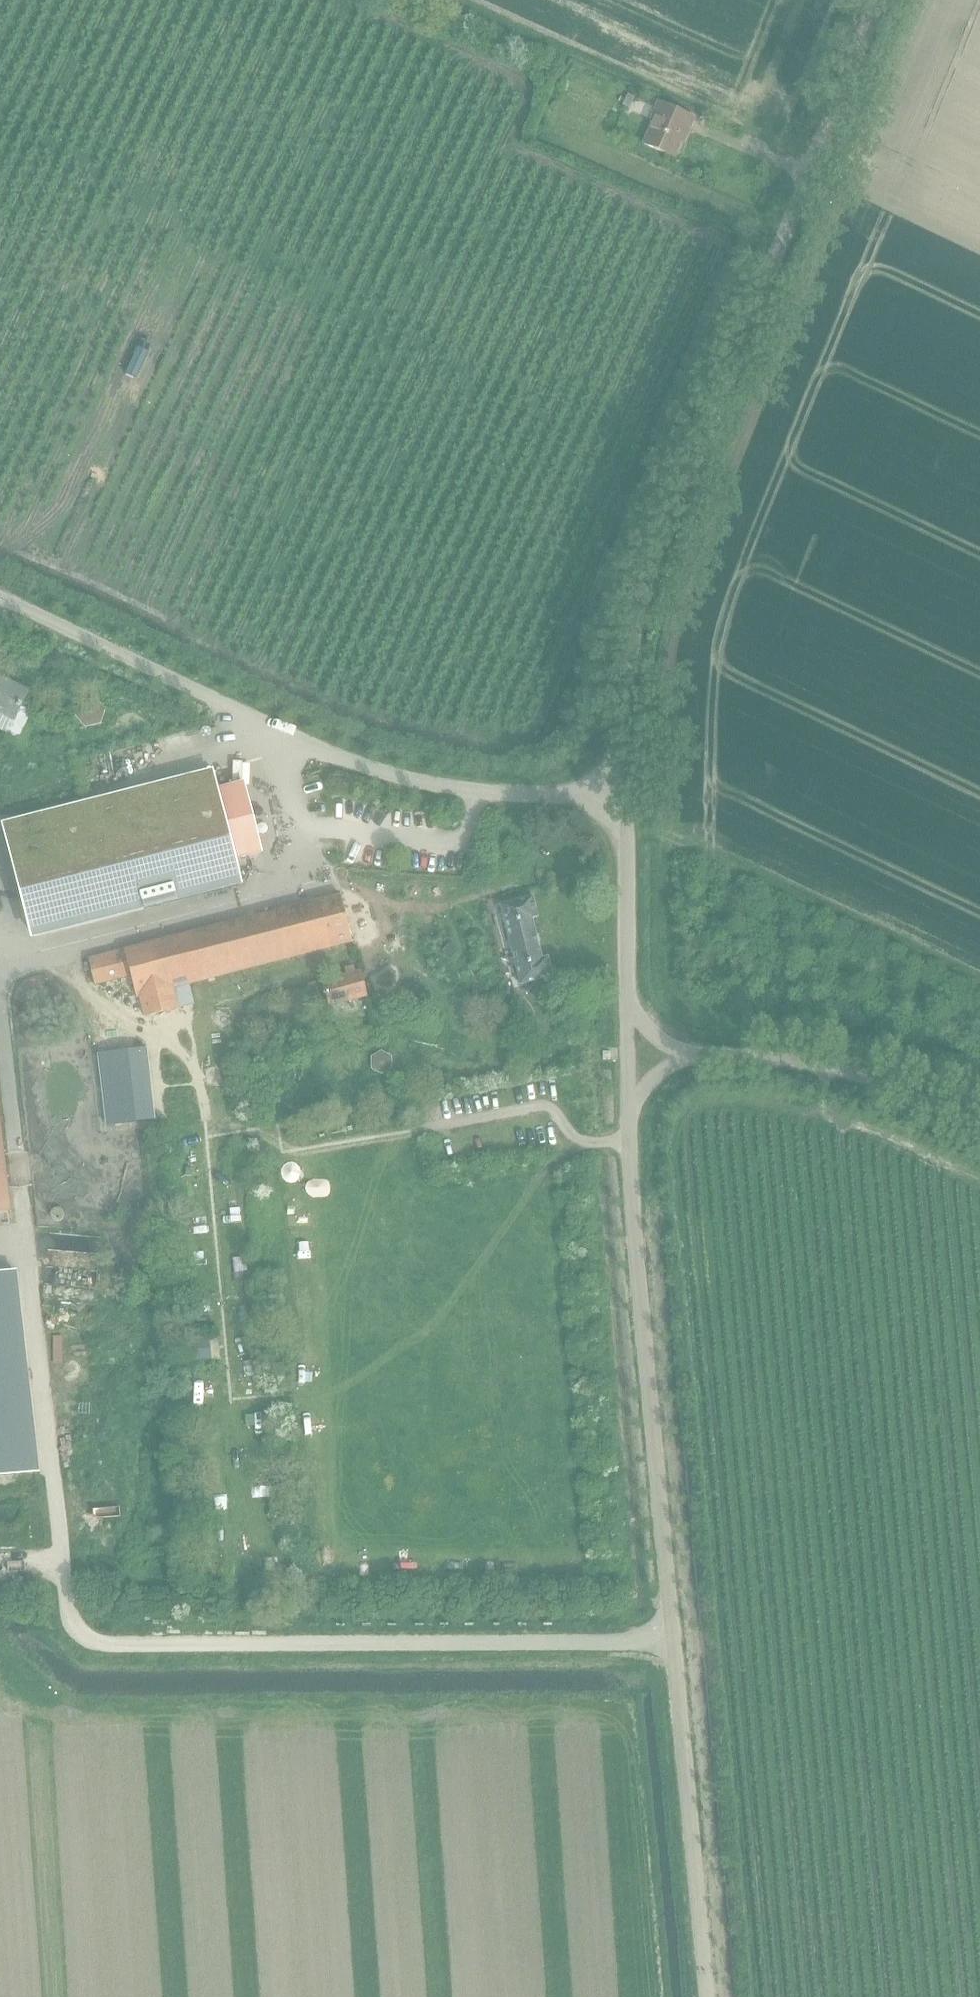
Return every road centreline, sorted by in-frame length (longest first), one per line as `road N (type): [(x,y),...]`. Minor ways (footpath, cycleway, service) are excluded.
road 1 (unclassified): [(704,1996),(631,1207),(633,1095)]
road 2 (unclassified): [(629,733),(630,659),(642,603),(879,0)]
road 3 (unclassified): [(579,796),(481,790),(383,771),(0,597)]
road 4 (unclassified): [(685,1054),(851,1071),(979,1128)]
road 5 (unclassified): [(630,1014),(628,847)]

